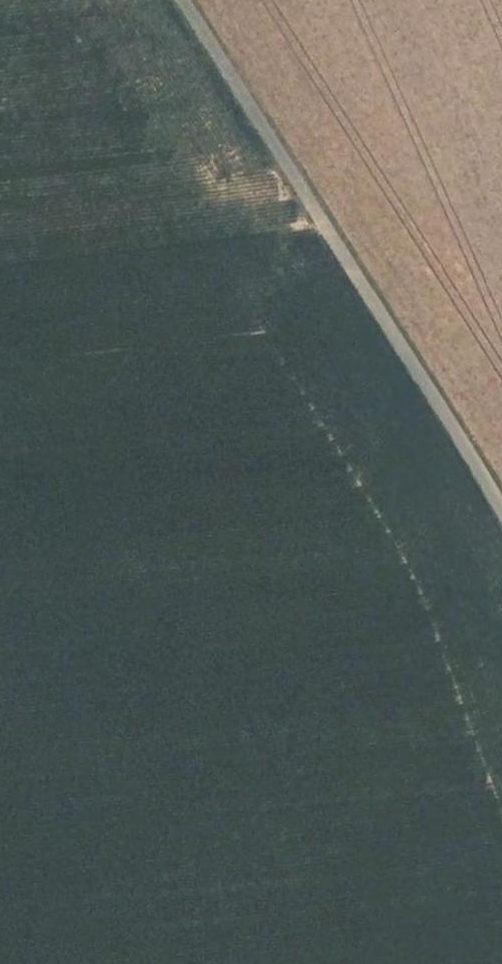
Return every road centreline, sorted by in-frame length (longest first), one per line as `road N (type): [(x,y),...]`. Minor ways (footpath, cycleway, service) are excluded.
road 1 (residential): [(181,0),(501,500)]

